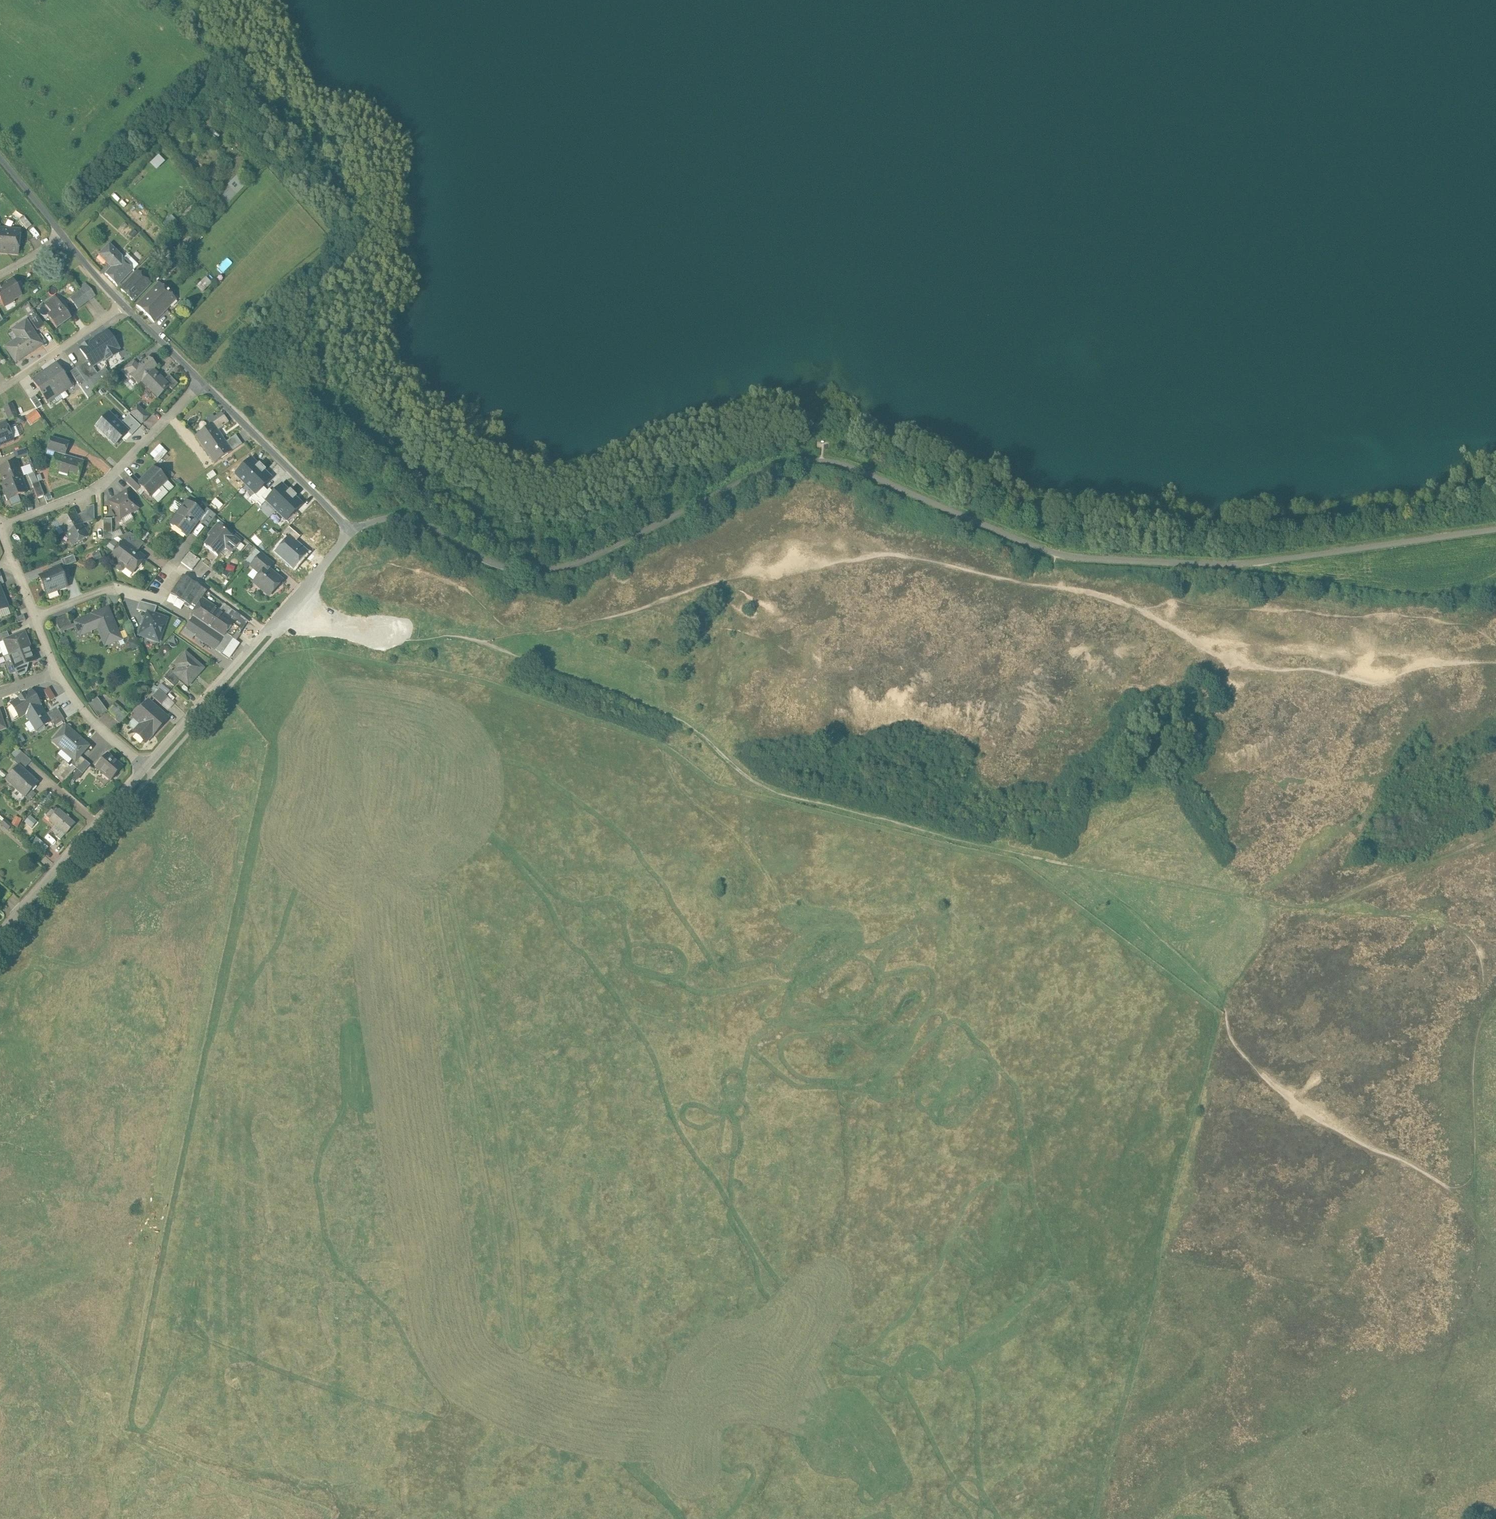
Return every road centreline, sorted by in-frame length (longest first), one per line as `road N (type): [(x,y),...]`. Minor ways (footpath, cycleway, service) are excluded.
road 1 (track): [(1495,999),(1477,1041),(1476,1190),(1469,1198),(1292,1100),(1243,1051),(1224,1006),(1196,973),(1069,864),(770,789),(663,707),(549,664)]
road 2 (track): [(291,603),(494,642),(652,601),(801,541),(844,538),(1101,592),(1211,639),(1495,661)]
road 3 (residential): [(202,379),(355,525),(146,769)]
road 4 (track): [(1069,864),(1315,908),(1495,836)]
road 5 (track): [(1146,608),(1283,607),(1470,623),(1495,611)]
road 6 (residential): [(202,379),(100,488),(2,528)]
road 7 (residential): [(146,769),(0,936)]
road 8 (residential): [(0,389),(125,306)]
road 9 (residential): [(146,769),(86,713),(56,673)]
road 10 (residential): [(153,596),(119,586),(33,616)]

